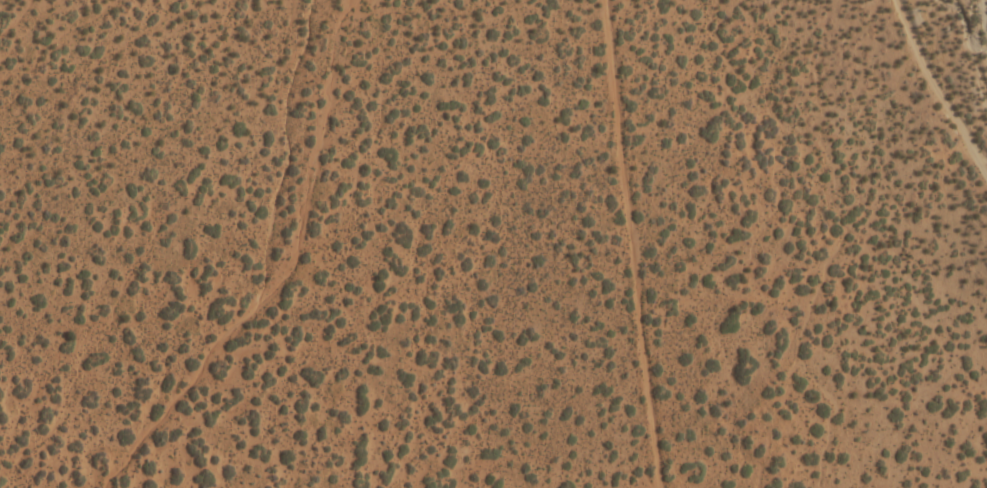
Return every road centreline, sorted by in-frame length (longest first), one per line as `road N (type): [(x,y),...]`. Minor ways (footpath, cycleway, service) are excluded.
road 1 (residential): [(894,0),(927,73),(986,168)]

